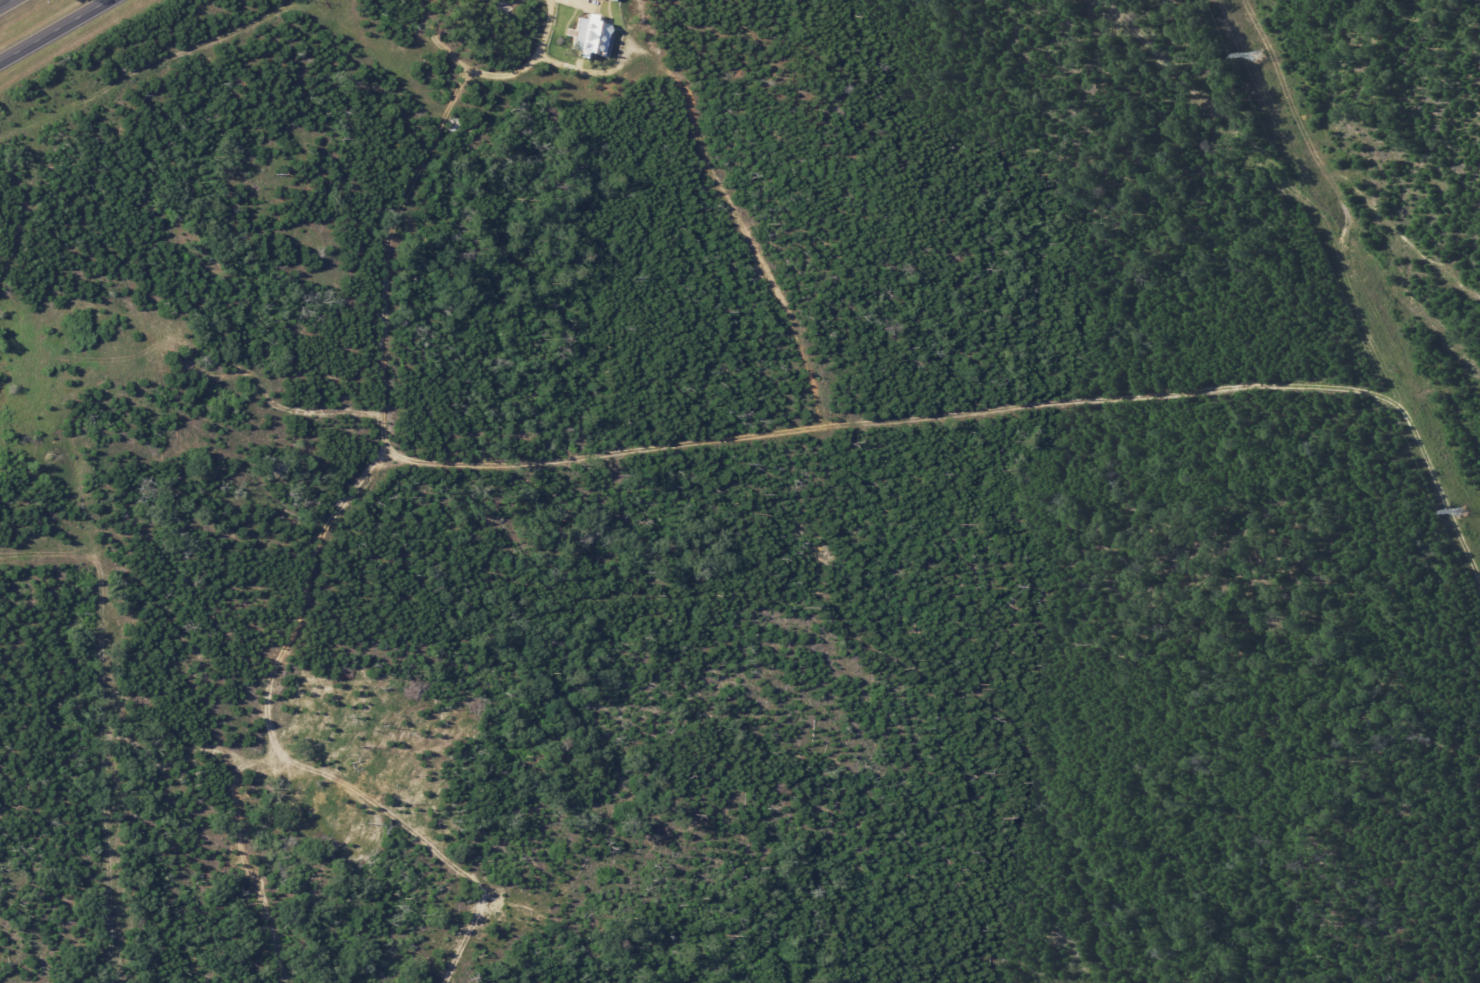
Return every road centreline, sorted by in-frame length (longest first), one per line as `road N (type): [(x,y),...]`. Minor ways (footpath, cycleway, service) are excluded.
road 1 (residential): [(1479,368),(1403,354),(1282,280),(648,0)]
road 2 (trunk): [(0,60),(106,0)]

